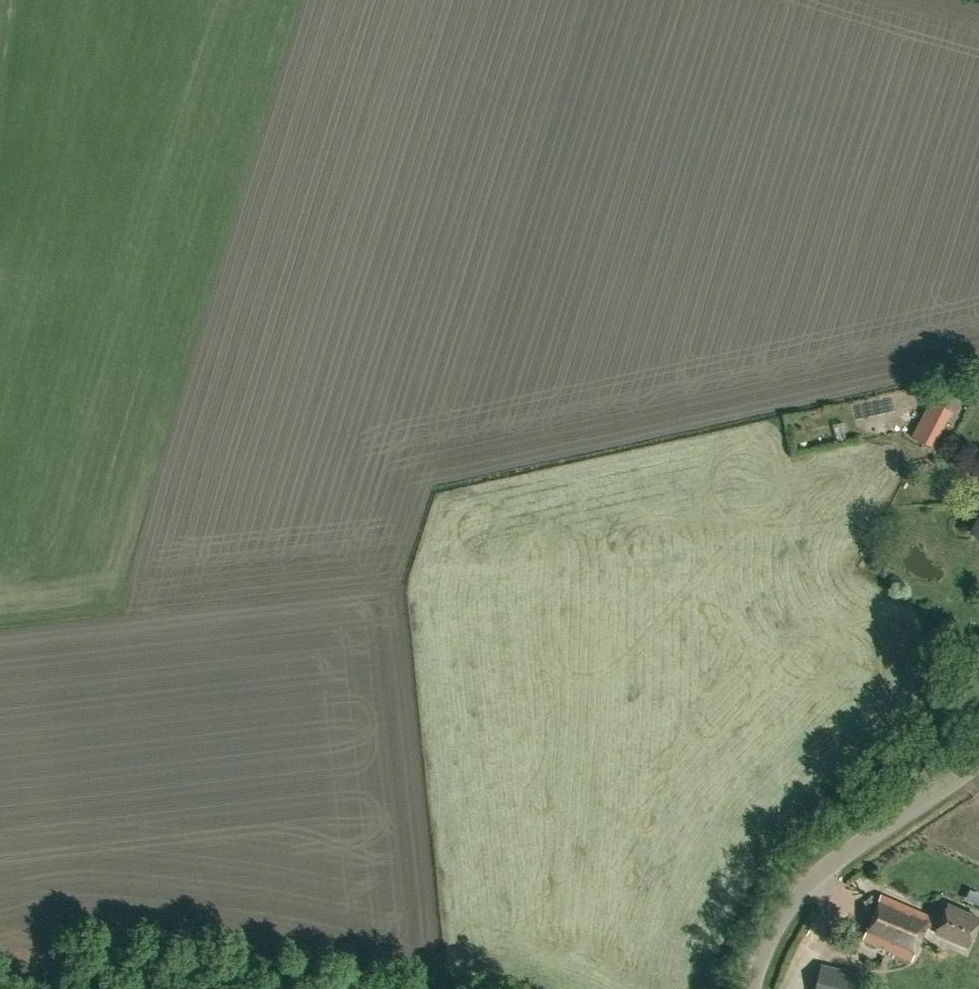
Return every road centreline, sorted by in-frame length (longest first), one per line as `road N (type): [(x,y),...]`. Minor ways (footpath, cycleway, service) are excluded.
road 1 (unclassified): [(754,988),(782,918),(819,874),(978,763)]

